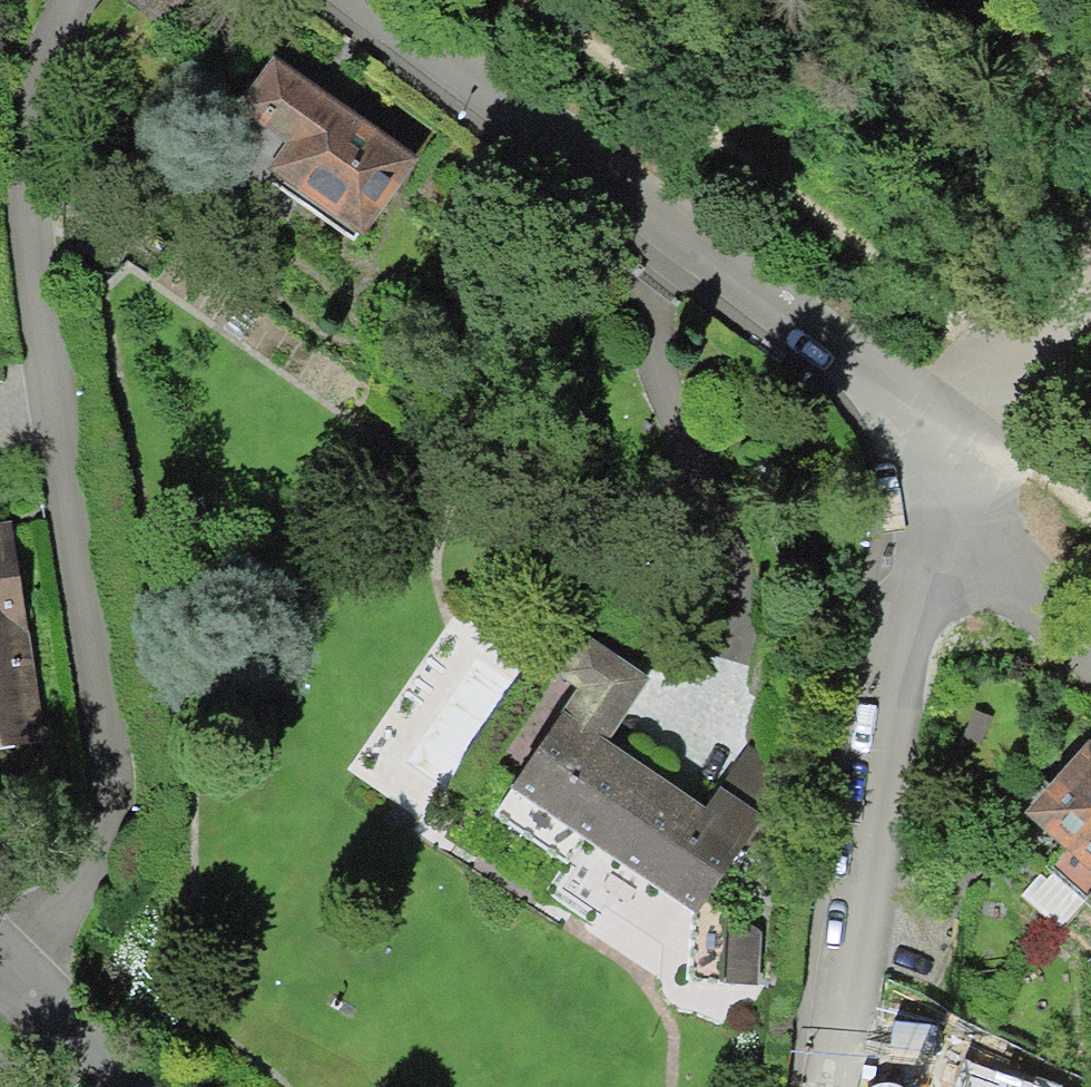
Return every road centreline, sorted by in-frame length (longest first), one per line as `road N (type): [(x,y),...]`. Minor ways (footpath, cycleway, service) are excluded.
road 1 (residential): [(77,0),(33,100),(26,232),(116,795),(92,879),(0,973)]
road 2 (residential): [(929,416),(548,122),(375,0)]
road 3 (residential): [(929,416),(843,919),(825,1086)]
road 4 (track): [(529,0),(1004,379)]
road 5 (residential): [(1090,592),(929,416)]
road 6 (track): [(929,416),(1004,379),(1075,300),(1090,255)]
road 7 (track): [(1090,229),(1062,51)]
road 8 (residential): [(0,973),(113,1086)]
road 9 (track): [(1090,463),(1004,379)]

